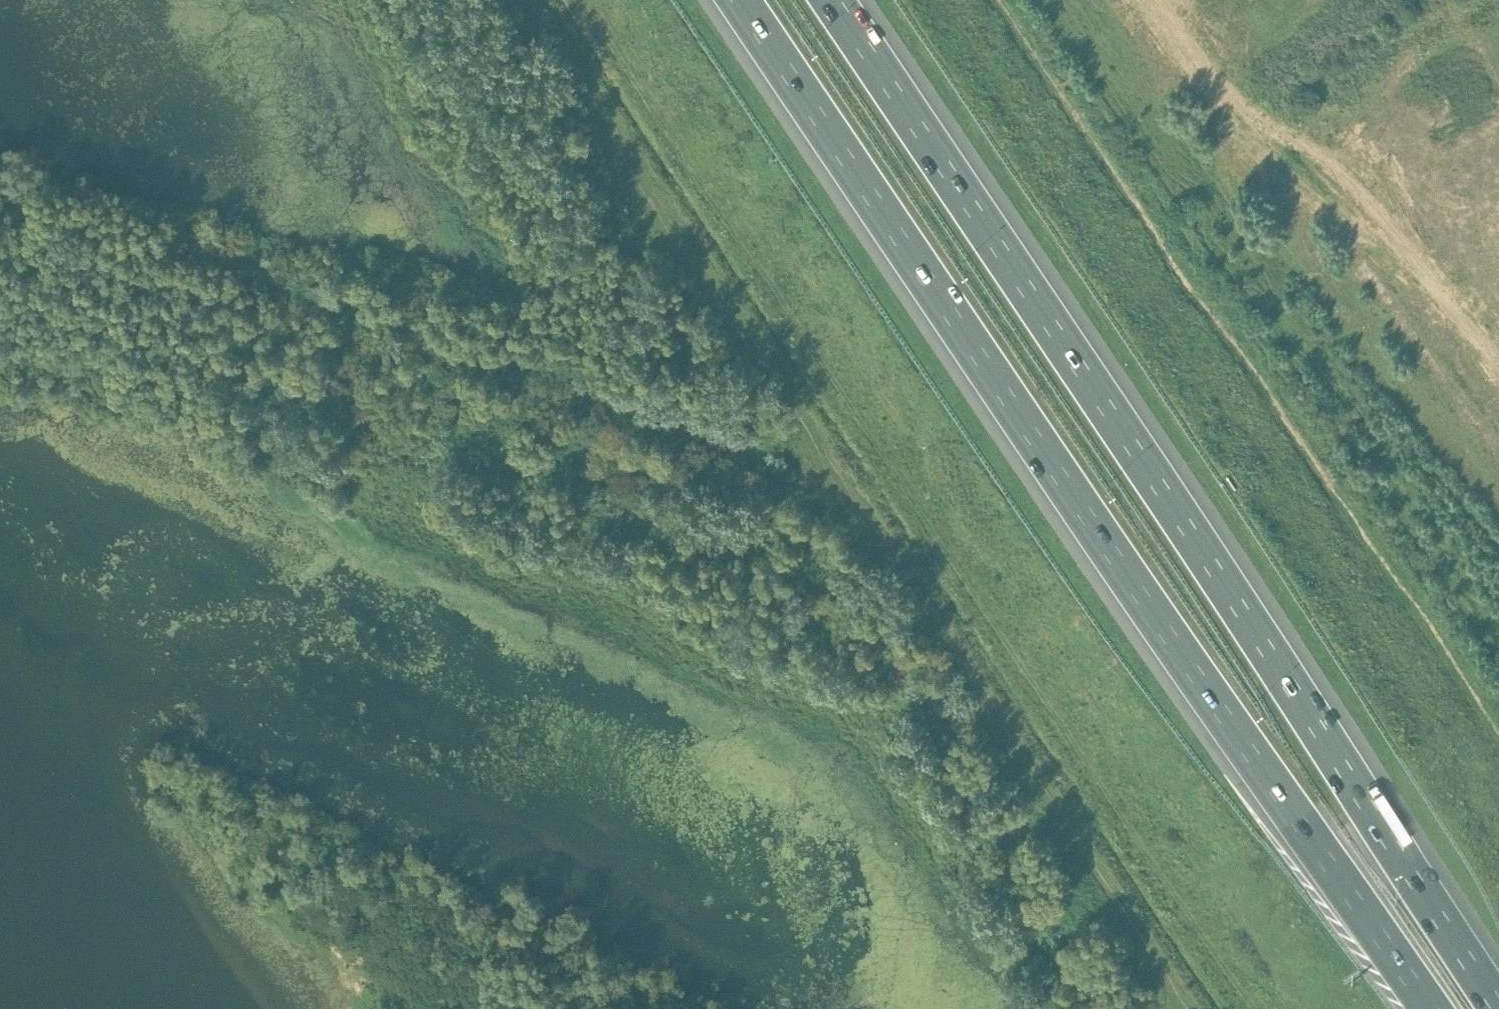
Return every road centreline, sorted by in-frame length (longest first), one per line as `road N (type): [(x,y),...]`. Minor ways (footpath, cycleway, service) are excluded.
road 1 (motorway): [(740,0),(1428,1008)]
road 2 (motorway): [(1498,1004),(834,0)]

